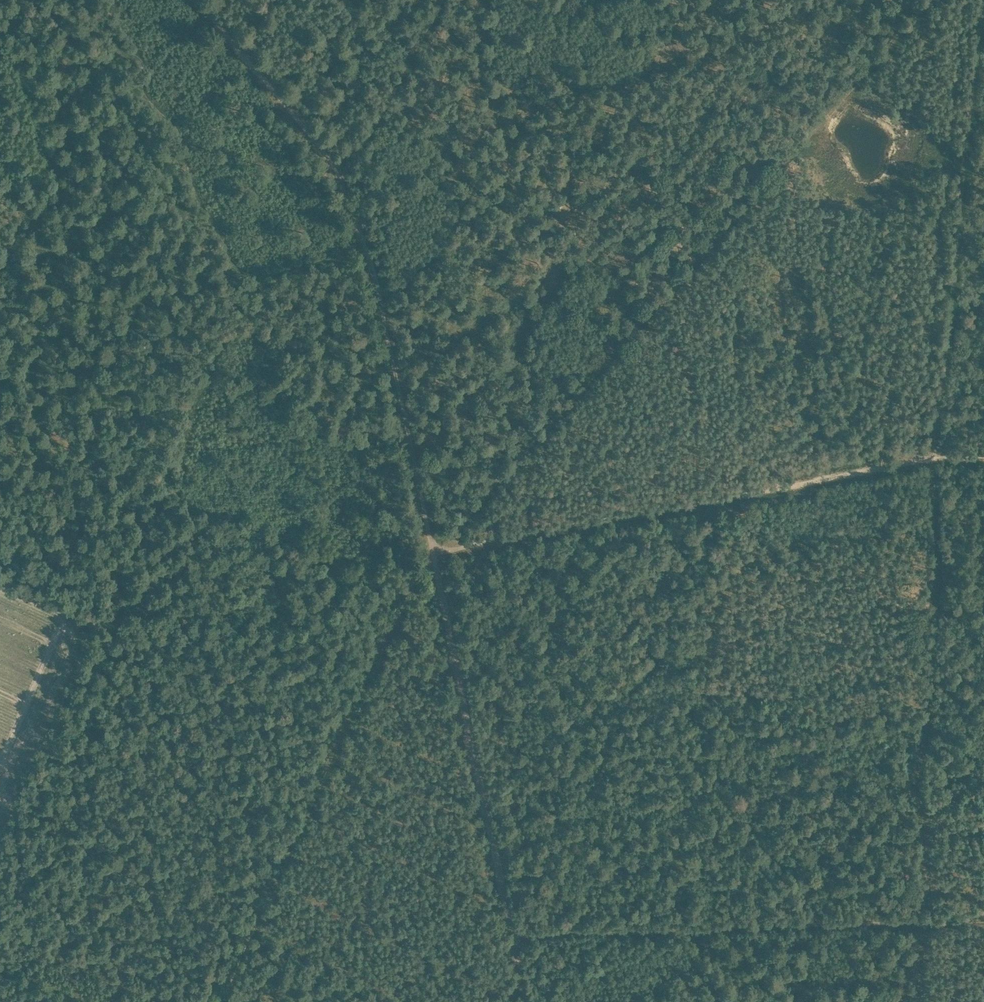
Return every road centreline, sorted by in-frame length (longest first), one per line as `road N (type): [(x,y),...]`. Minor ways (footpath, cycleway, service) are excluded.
road 1 (track): [(430,552),(926,0)]
road 2 (track): [(372,288),(442,589),(520,1001)]
road 3 (track): [(430,552),(933,460),(983,460)]
road 4 (track): [(430,552),(412,573),(215,1001)]
road 5 (track): [(933,460),(918,921)]
road 6 (track): [(508,933),(918,921)]
road 7 (track): [(439,0),(342,169),(366,265)]
road 8 (track): [(200,0),(342,169)]
road 9 (track): [(421,1001),(254,922)]

